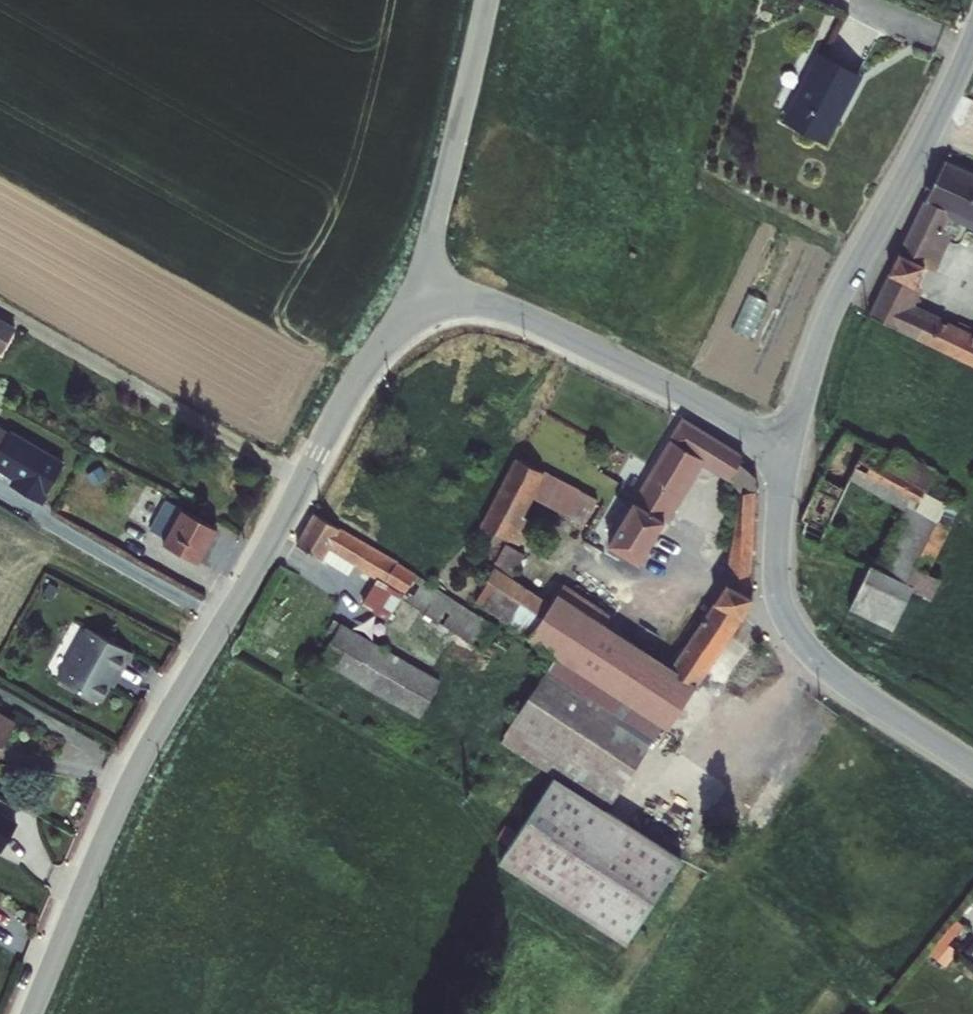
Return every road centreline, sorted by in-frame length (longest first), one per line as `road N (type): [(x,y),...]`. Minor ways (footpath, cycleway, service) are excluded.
road 1 (tertiary): [(419,289),(365,359),(257,567),(151,744),(31,1013)]
road 2 (tertiary): [(792,447),(835,309),(972,42)]
road 3 (tertiary): [(972,762),(836,672),(790,620),(778,575),(792,447)]
road 4 (tertiary): [(792,447),(524,313),(419,289)]
road 5 (tertiary): [(486,0),(419,289)]

